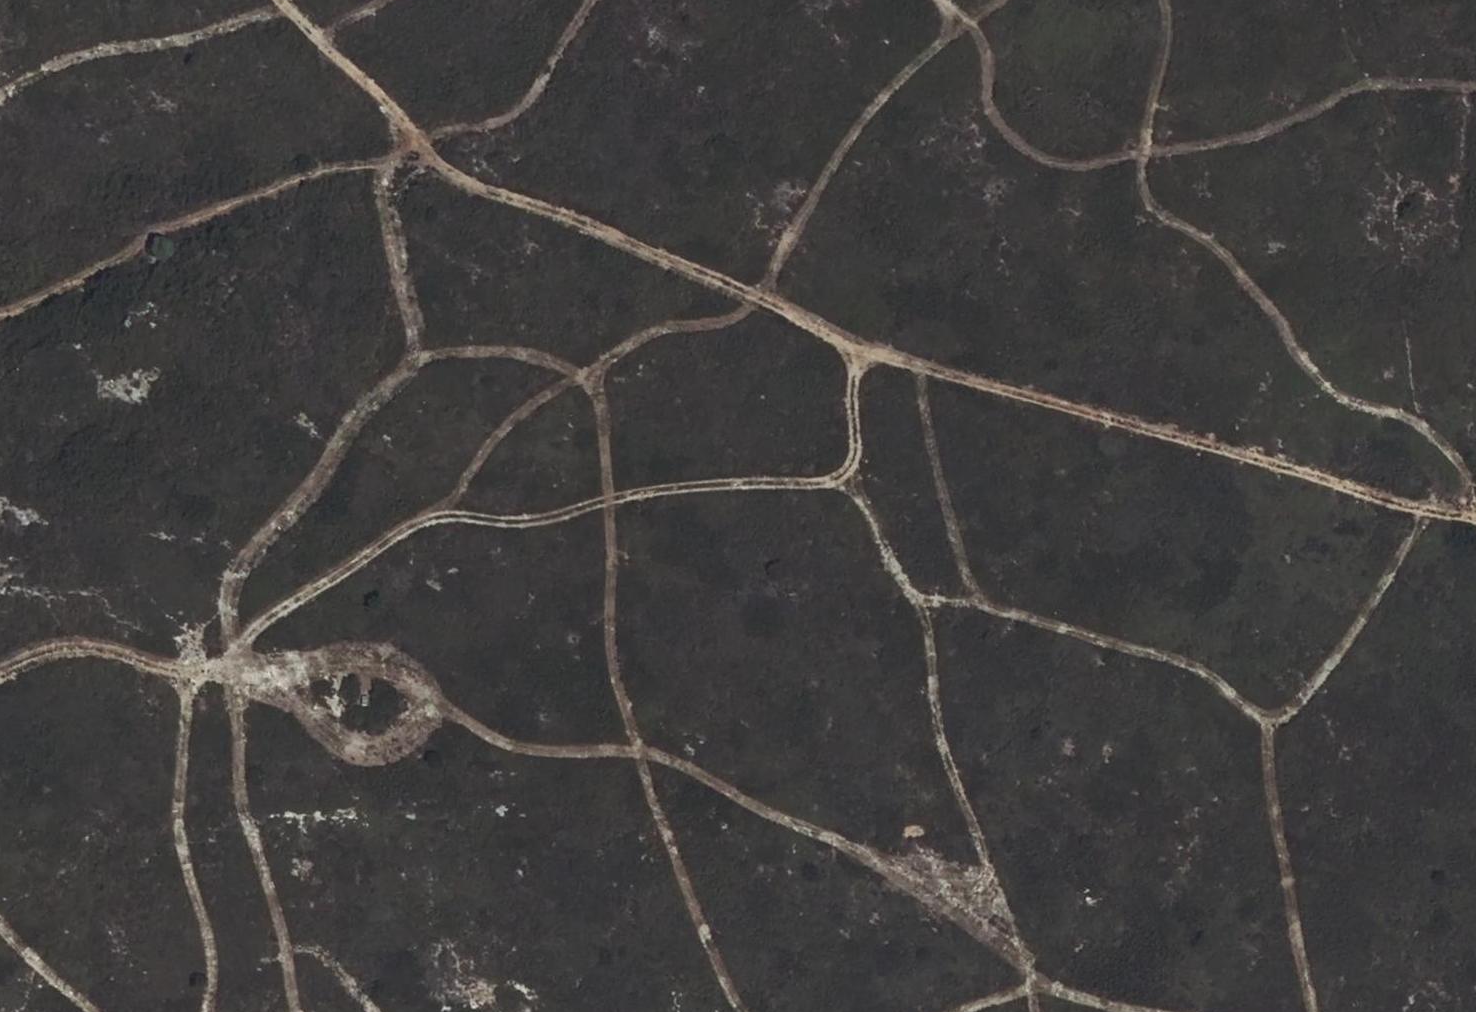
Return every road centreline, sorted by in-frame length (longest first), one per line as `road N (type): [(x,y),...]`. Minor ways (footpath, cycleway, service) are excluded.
road 1 (track): [(1475,514),(874,345),(583,210),(465,178),(283,0)]

